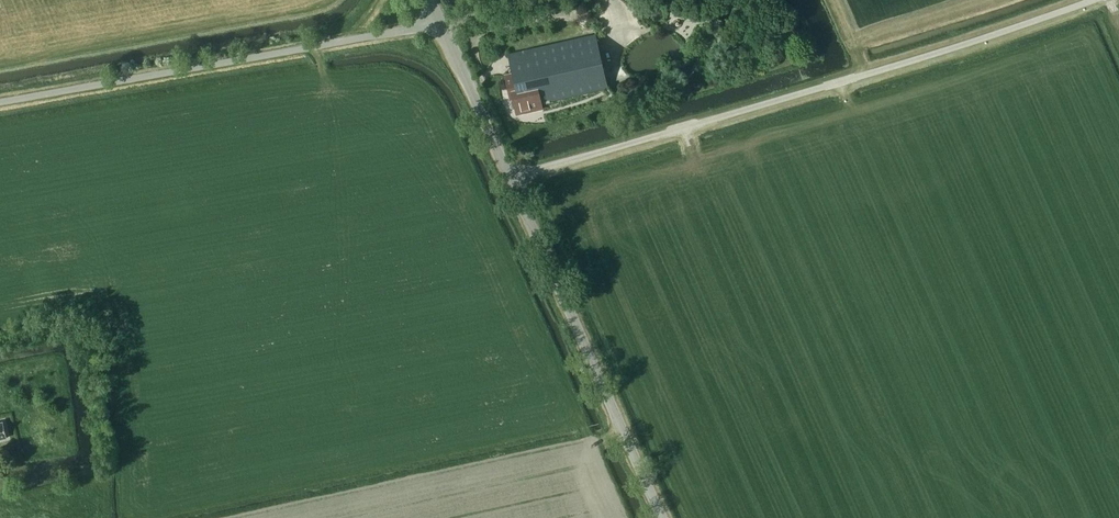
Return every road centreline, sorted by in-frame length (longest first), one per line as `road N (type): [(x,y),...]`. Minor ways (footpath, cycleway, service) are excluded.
road 1 (unclassified): [(509,178),(1091,0)]
road 2 (unclassified): [(0,102),(441,24)]
road 3 (tertiary): [(661,517),(509,178)]
road 4 (tertiary): [(509,178),(441,24)]

